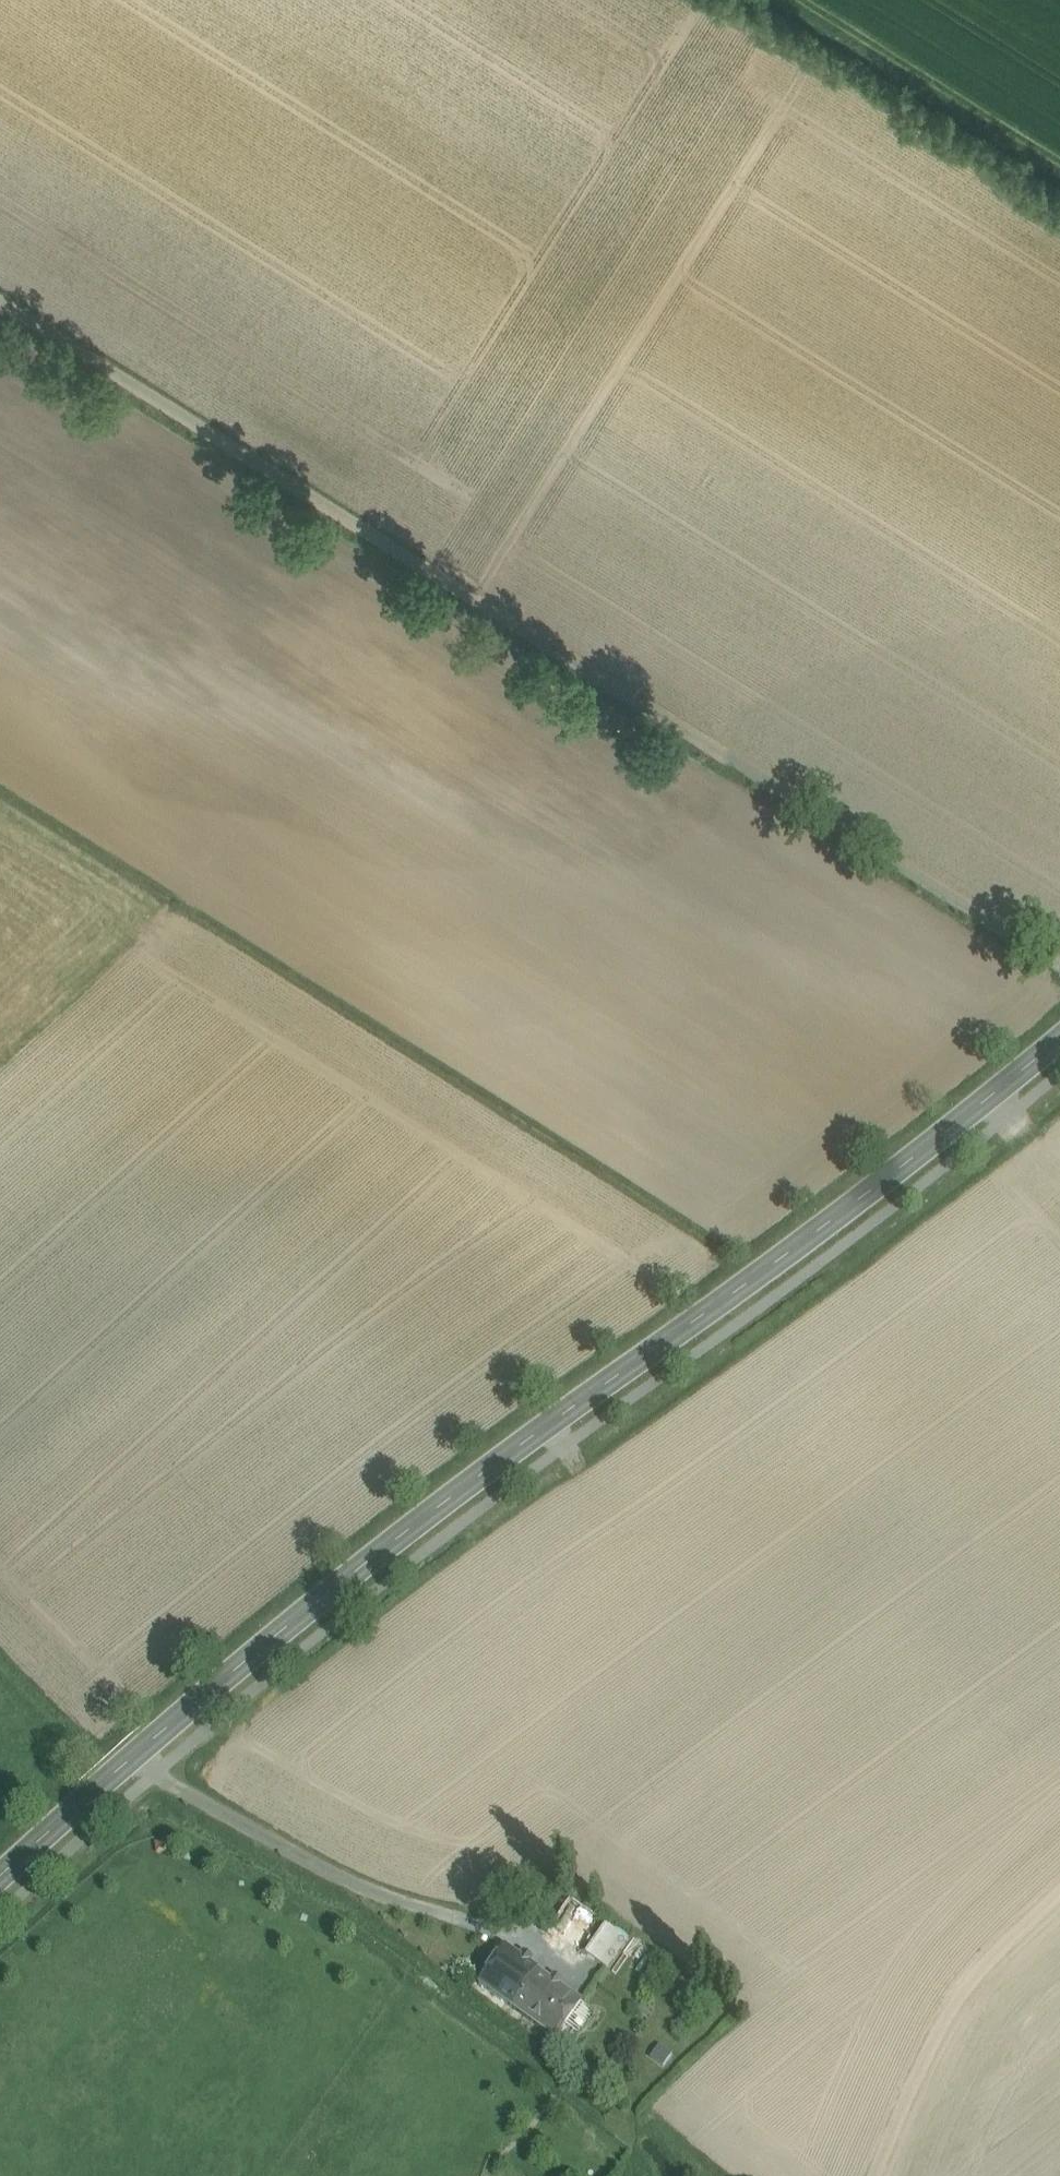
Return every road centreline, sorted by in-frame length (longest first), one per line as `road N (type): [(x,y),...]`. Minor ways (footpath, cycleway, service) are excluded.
road 1 (tertiary): [(1059,1050),(135,1758),(0,1891)]
road 2 (unclassified): [(0,299),(1059,961)]
road 3 (track): [(804,0),(1059,159)]

